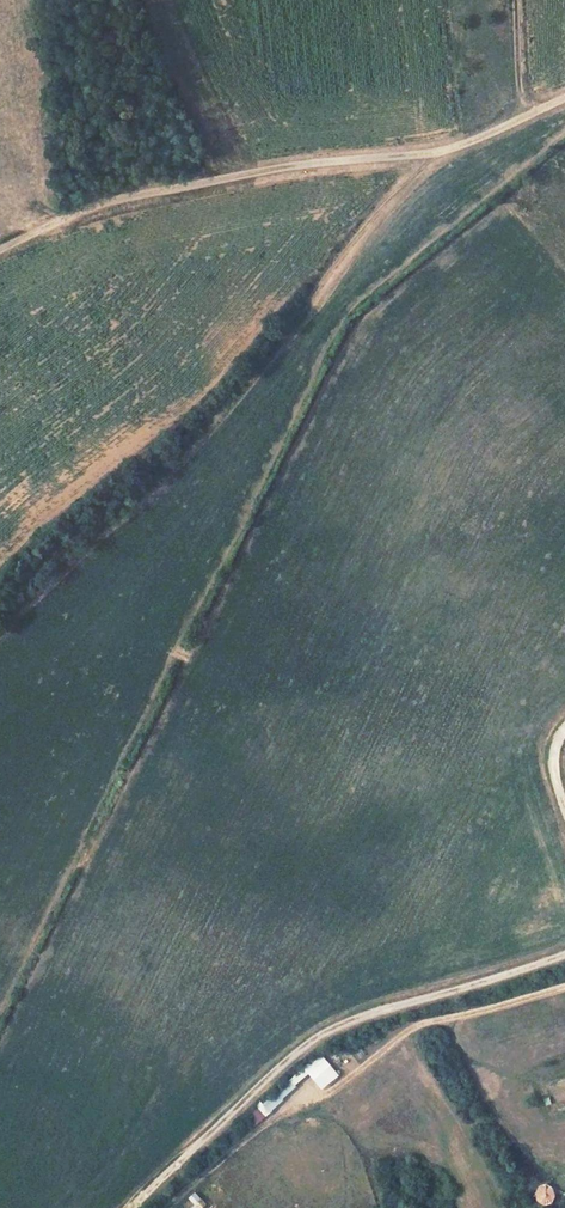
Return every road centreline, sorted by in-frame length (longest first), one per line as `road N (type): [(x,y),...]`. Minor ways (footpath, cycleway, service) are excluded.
road 1 (track): [(0,612),(412,178),(445,152)]
road 2 (track): [(0,249),(163,191),(342,160),(445,152),(564,94)]
road 3 (track): [(134,1207),(293,1056),(343,1027),(564,958)]
road 4 (track): [(94,0),(132,201)]

